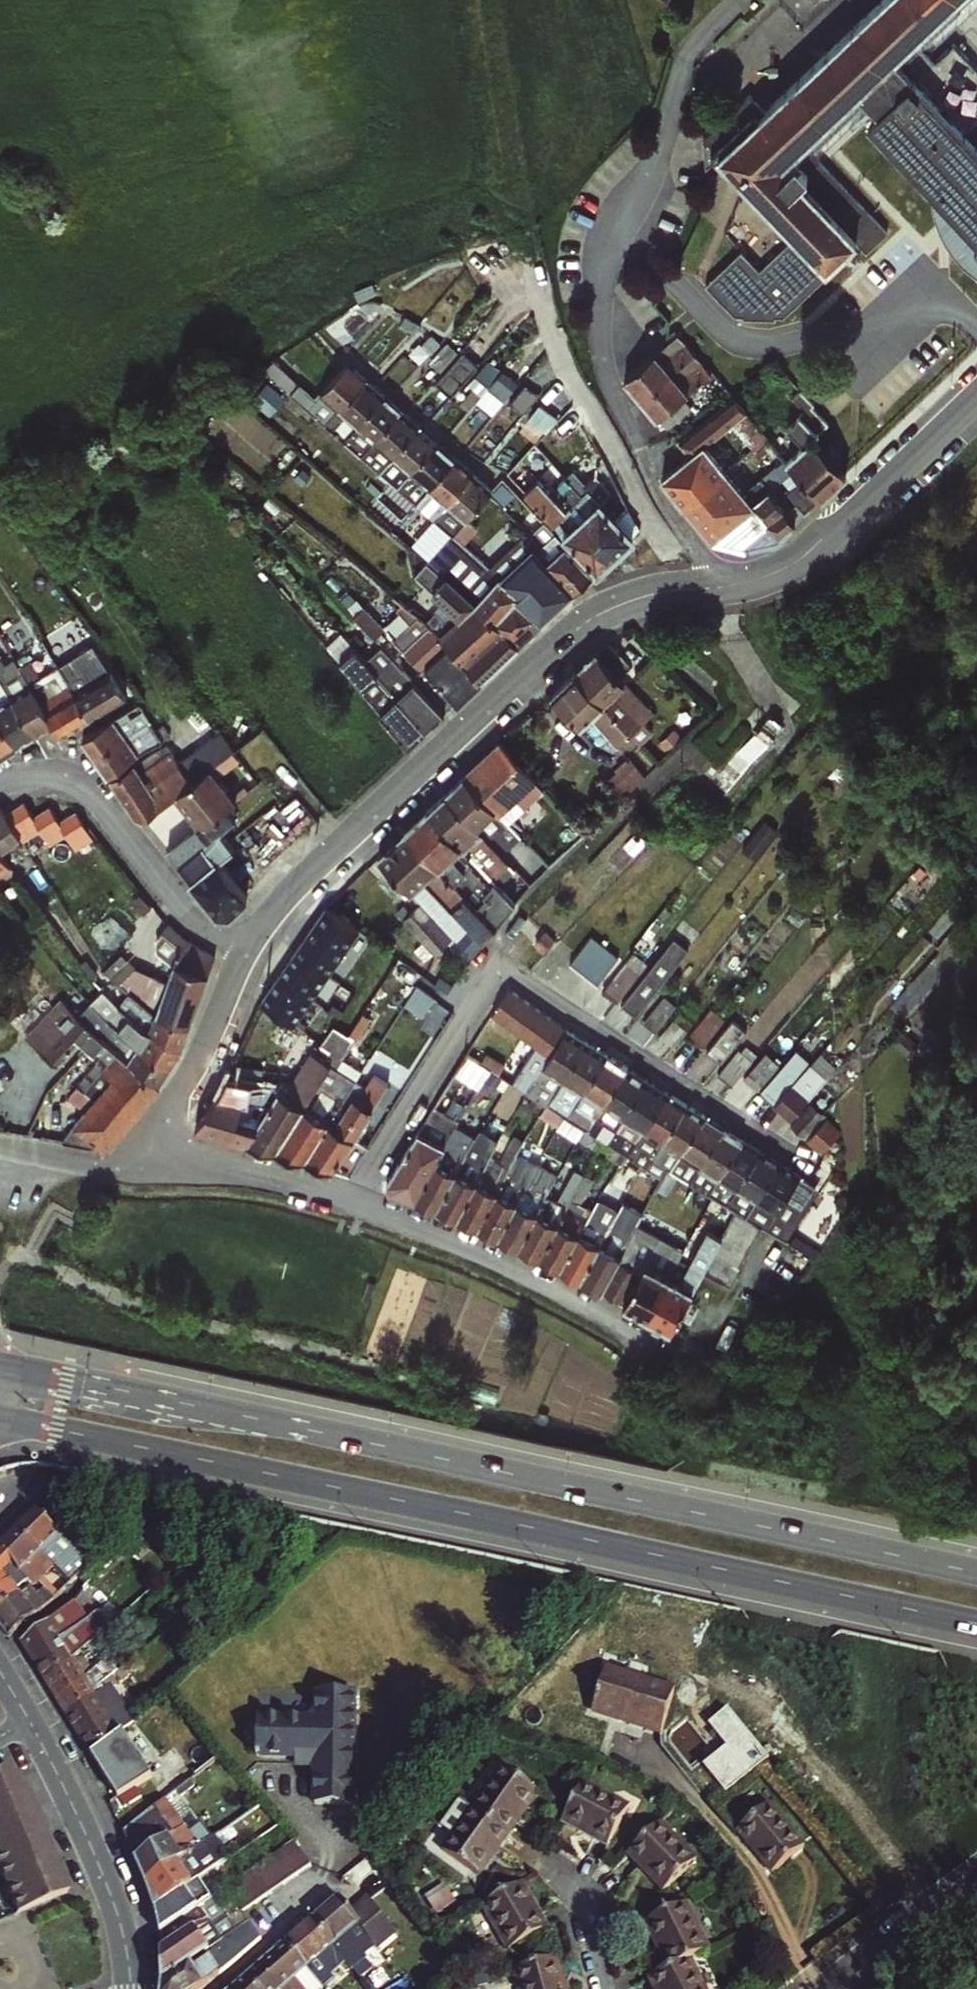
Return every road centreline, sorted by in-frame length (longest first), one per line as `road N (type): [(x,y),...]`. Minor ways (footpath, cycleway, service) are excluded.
road 1 (primary): [(976,1572),(0,1366)]
road 2 (primary): [(0,1420),(976,1624)]
road 3 (residential): [(976,395),(799,561),(736,585),(638,597),(566,635),(286,896),(247,949)]
road 4 (residential): [(354,1203),(497,967),(812,1169)]
road 5 (residential): [(354,1203),(475,1249),(659,1345)]
road 6 (residential): [(0,782),(50,775),(81,782),(182,909),(247,949)]
road 7 (residential): [(27,1715),(109,1888),(132,1988)]
road 8 (residential): [(247,949),(195,1065),(143,1142)]
road 9 (residential): [(143,1142),(354,1203)]
road 10 (residential): [(216,1988),(356,1862)]
road 11 (residential): [(834,1988),(976,1883)]
road 12 (residential): [(143,1142),(115,1166),(0,1148)]

